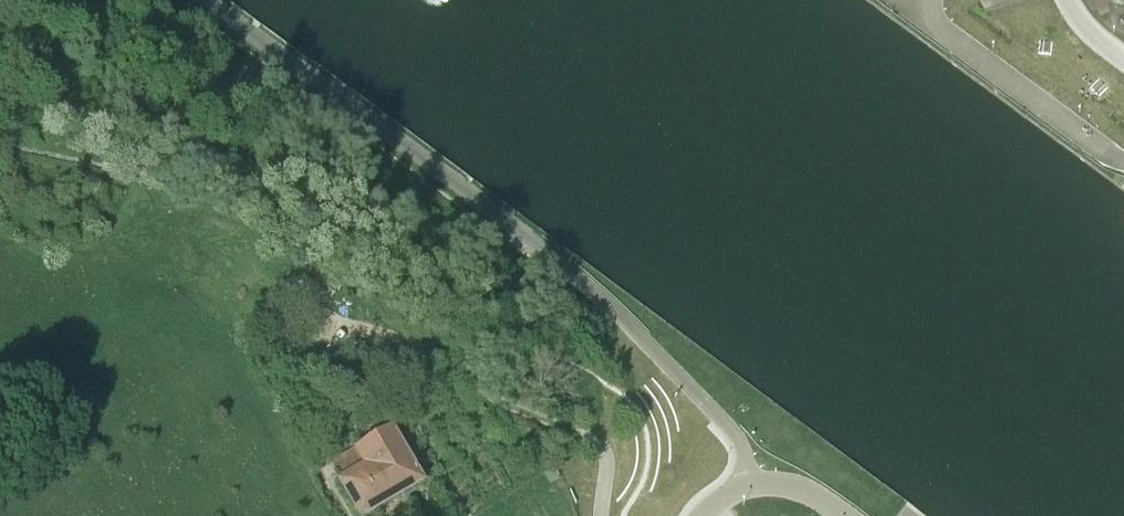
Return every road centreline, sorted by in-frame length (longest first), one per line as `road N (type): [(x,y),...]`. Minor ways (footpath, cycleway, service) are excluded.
road 1 (track): [(601,510),(600,449),(489,405)]
road 2 (residential): [(701,515),(749,485),(787,485),(844,515)]

